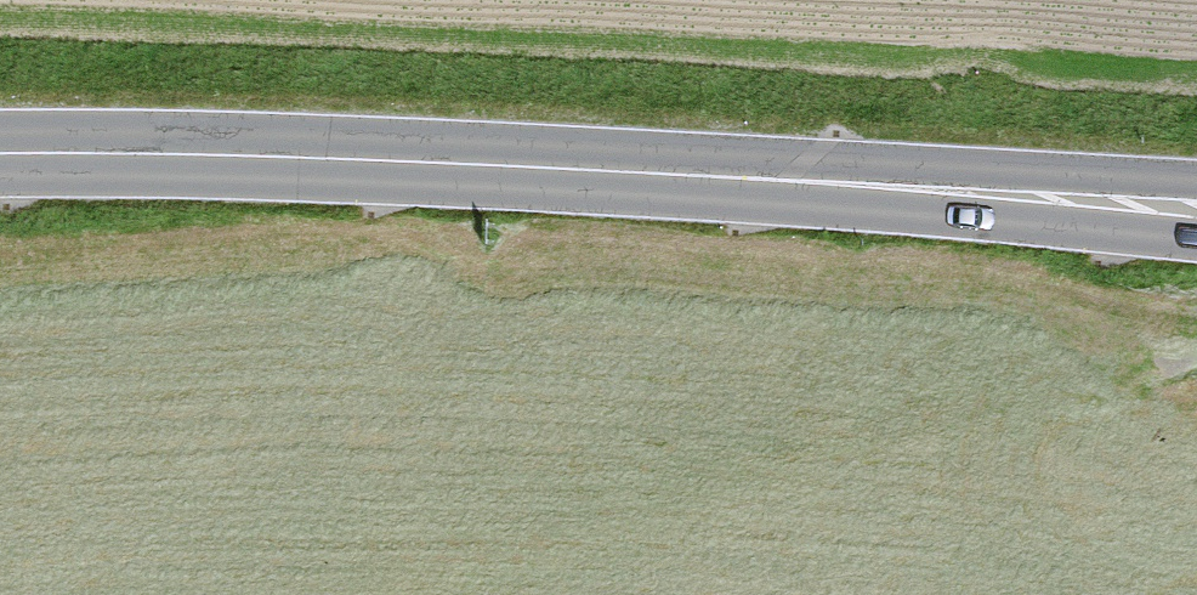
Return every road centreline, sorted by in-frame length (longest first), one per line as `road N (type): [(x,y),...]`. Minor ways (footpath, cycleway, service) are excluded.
road 1 (secondary): [(0,154),(462,164),(874,184),(1196,211)]
road 2 (track): [(1159,370),(564,561),(376,594)]

